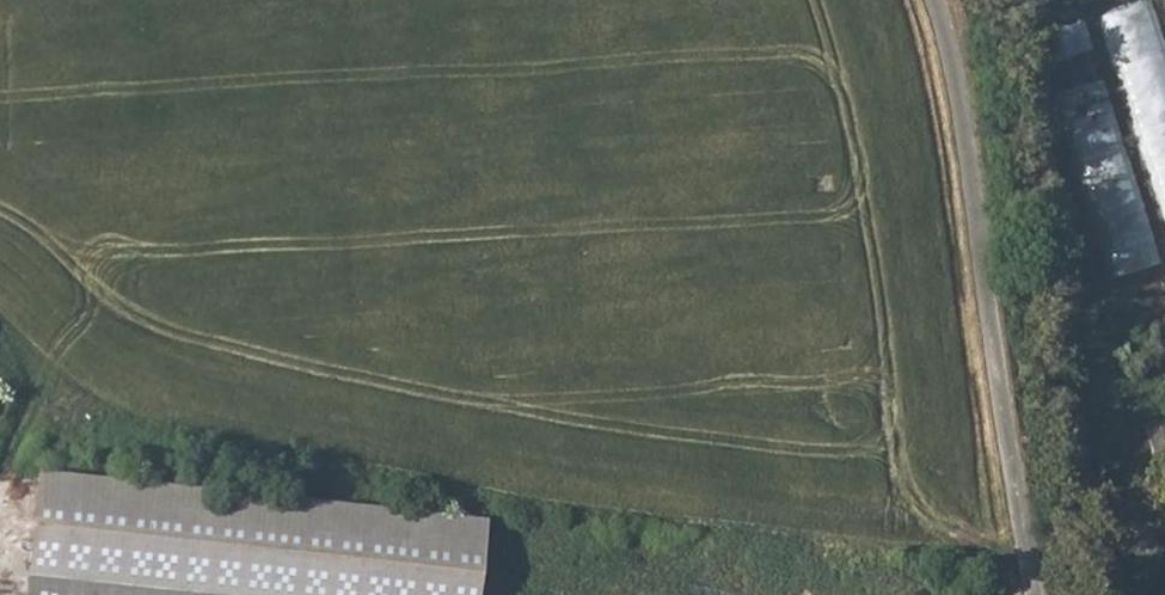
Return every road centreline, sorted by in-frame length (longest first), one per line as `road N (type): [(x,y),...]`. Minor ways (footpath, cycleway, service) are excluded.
road 1 (unclassified): [(1040,594),(987,201),(937,0)]

